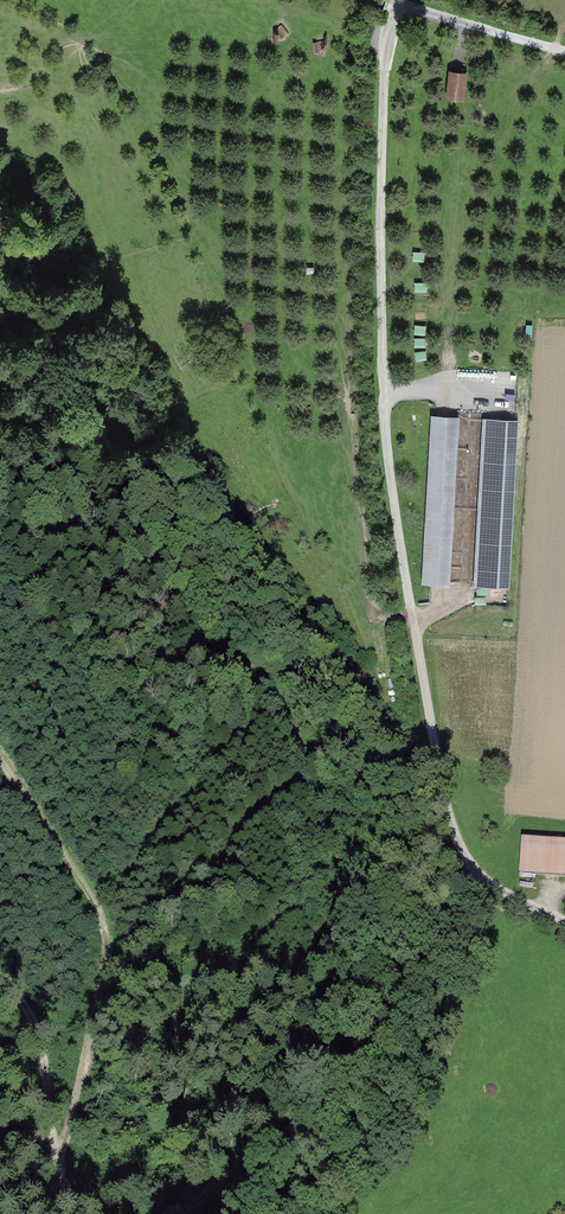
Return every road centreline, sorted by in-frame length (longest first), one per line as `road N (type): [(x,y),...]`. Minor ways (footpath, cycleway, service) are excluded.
road 1 (track): [(399,6),(385,70),(381,169),(391,490),(447,809),(478,871)]
road 2 (track): [(182,1213),(383,1042),(420,987),(450,907),(478,871)]
road 3 (track): [(0,759),(104,926),(105,966),(59,1162)]
road 4 (track): [(0,980),(33,1024),(59,1162)]
road 5 (residential): [(564,51),(399,6)]

